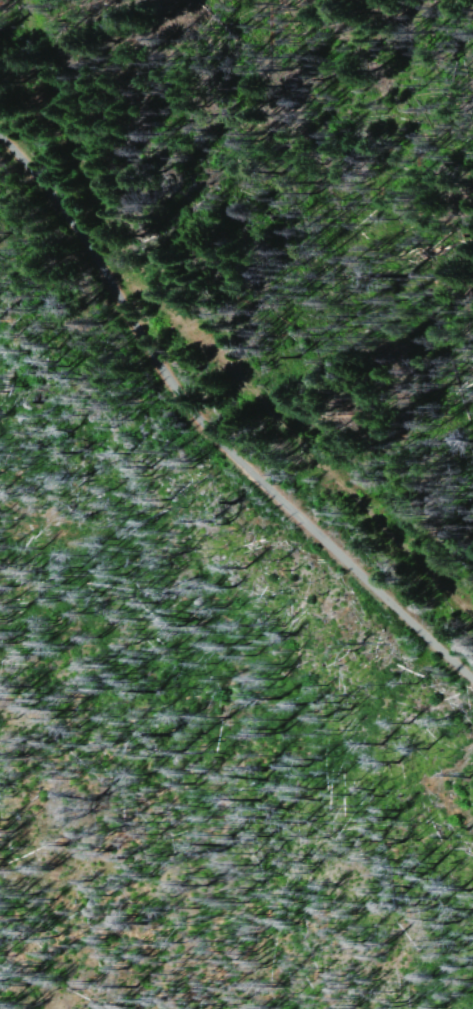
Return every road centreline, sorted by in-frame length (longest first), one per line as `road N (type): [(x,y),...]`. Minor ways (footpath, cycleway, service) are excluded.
road 1 (residential): [(472,652),(265,468),(165,356),(76,233),(0,175)]

